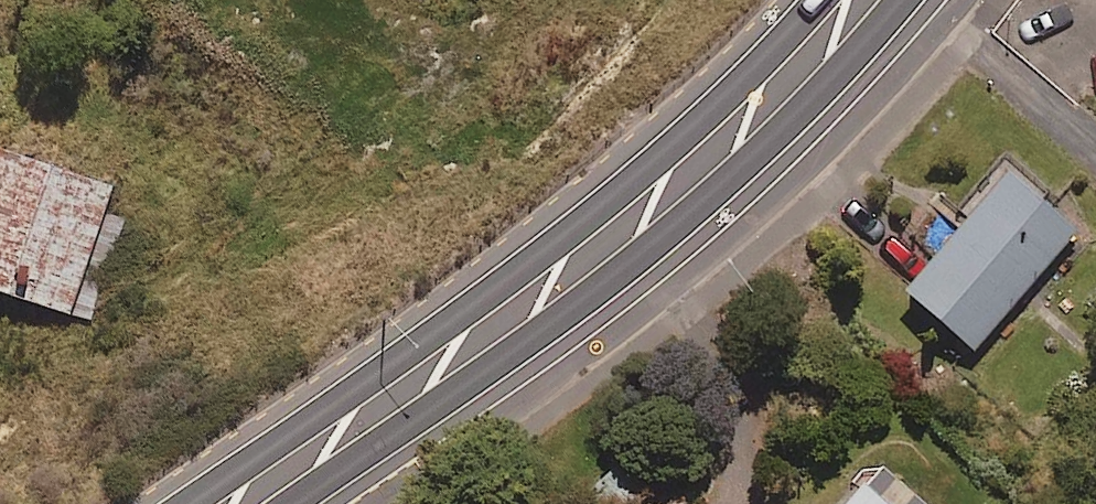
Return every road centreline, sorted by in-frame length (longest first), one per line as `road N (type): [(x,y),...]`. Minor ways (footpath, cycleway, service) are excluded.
road 1 (secondary): [(194,503),(414,351),(657,164),(820,0)]
road 2 (secondary): [(898,0),(663,239),(293,503)]

